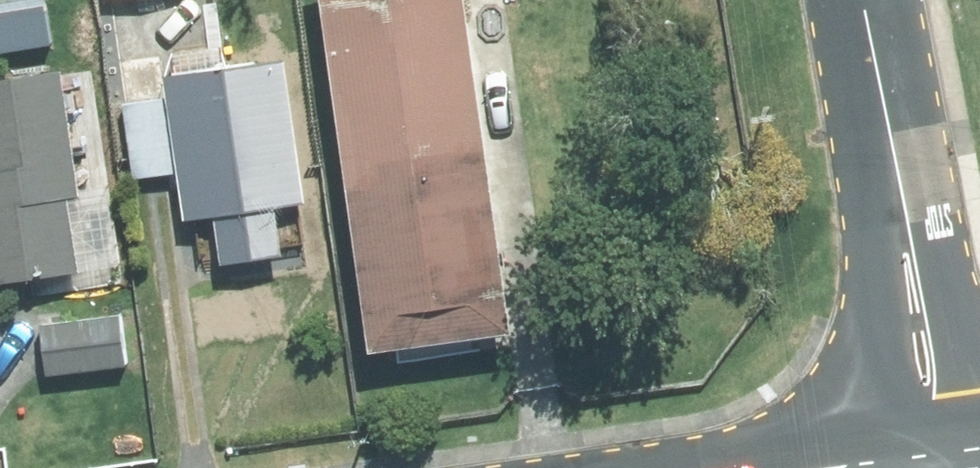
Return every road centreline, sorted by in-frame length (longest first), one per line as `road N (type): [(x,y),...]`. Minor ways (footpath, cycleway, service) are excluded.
road 1 (residential): [(896,467),(836,22),(840,0)]
road 2 (residential): [(891,0),(959,315),(979,378)]

